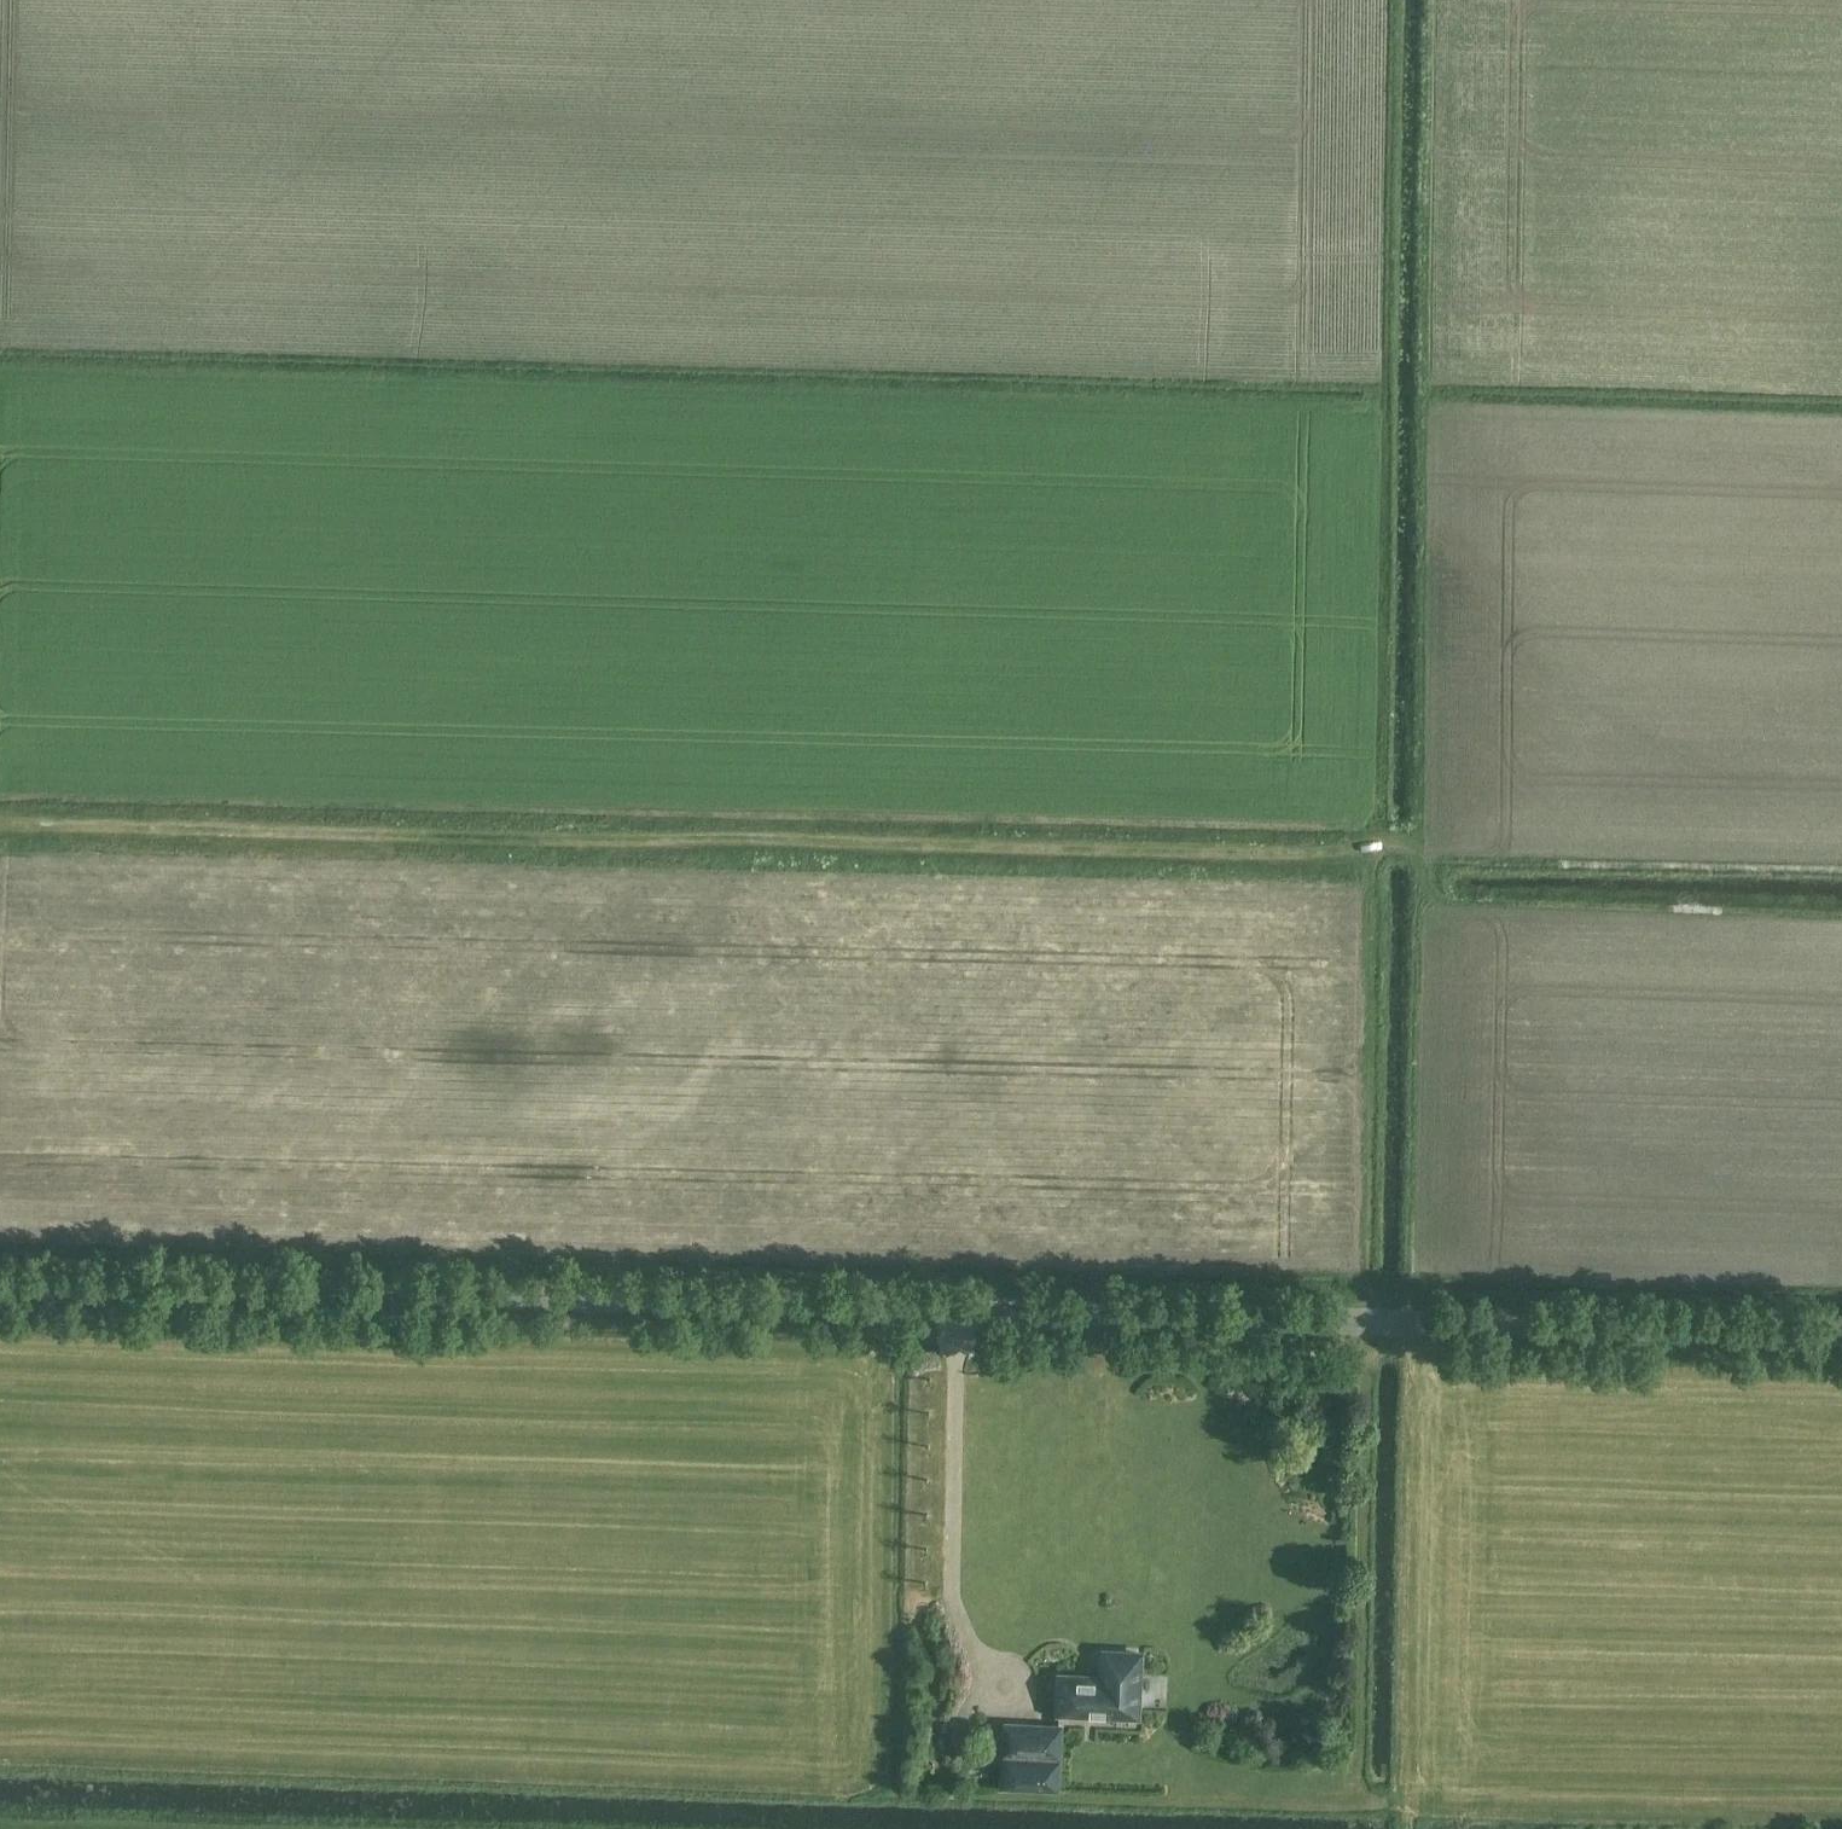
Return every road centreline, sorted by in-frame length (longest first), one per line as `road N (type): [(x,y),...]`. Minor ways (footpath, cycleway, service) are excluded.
road 1 (unclassified): [(1841,1328),(910,1294),(0,1290)]

